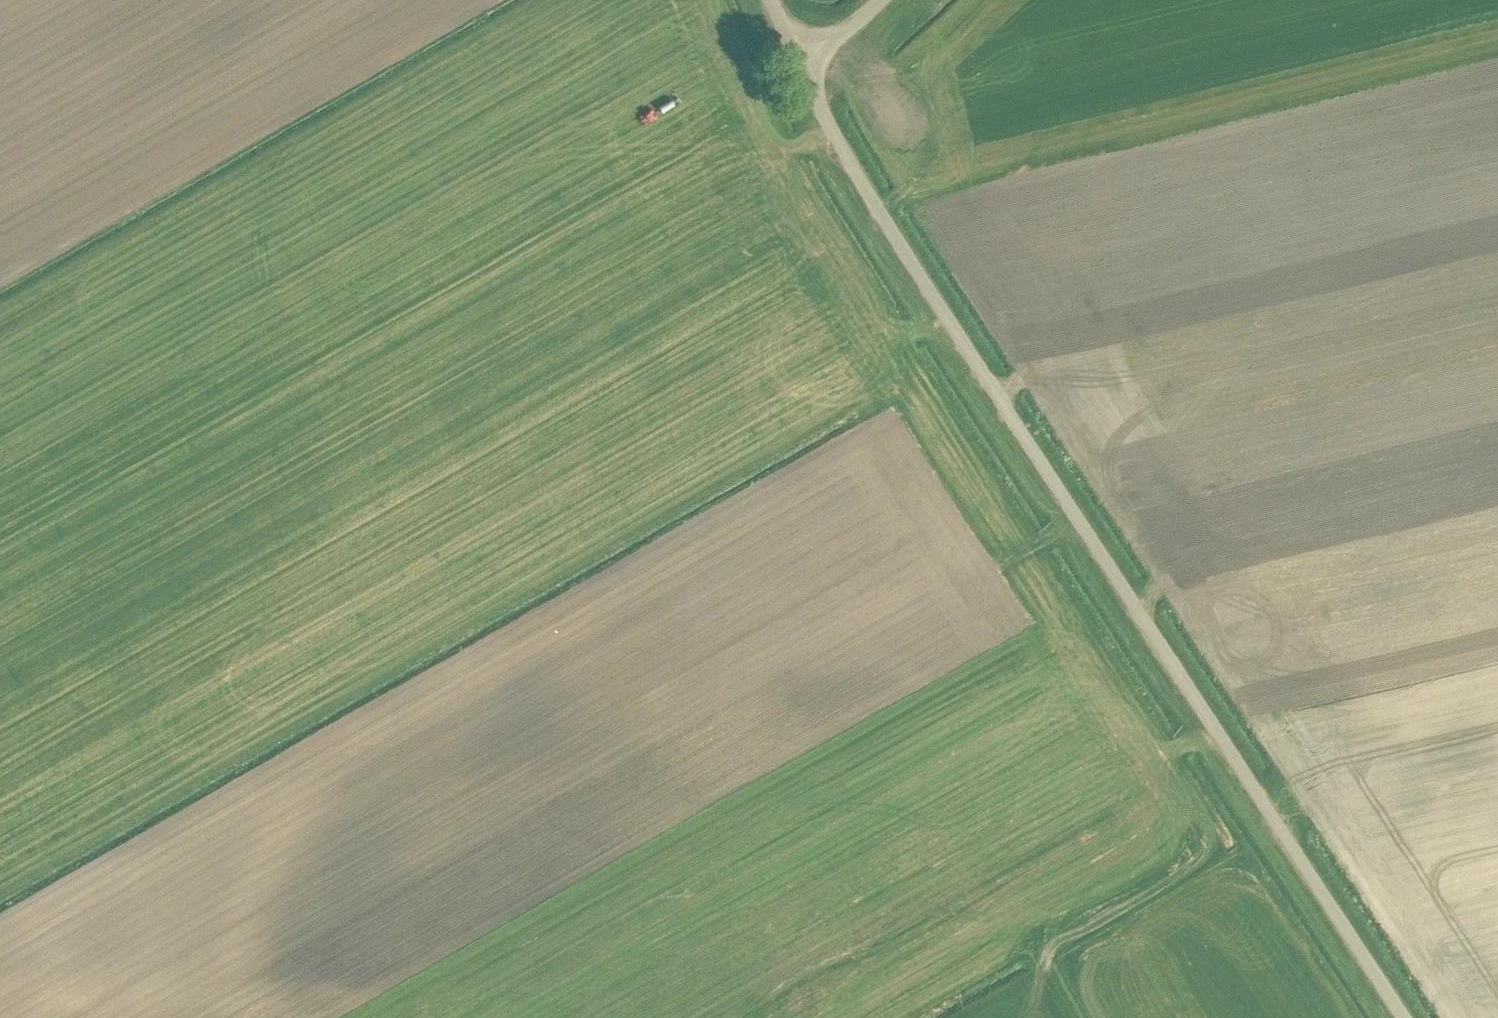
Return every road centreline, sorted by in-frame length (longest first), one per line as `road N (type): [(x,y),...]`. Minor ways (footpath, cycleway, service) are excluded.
road 1 (unclassified): [(1405,1017),(870,198),(795,56)]

